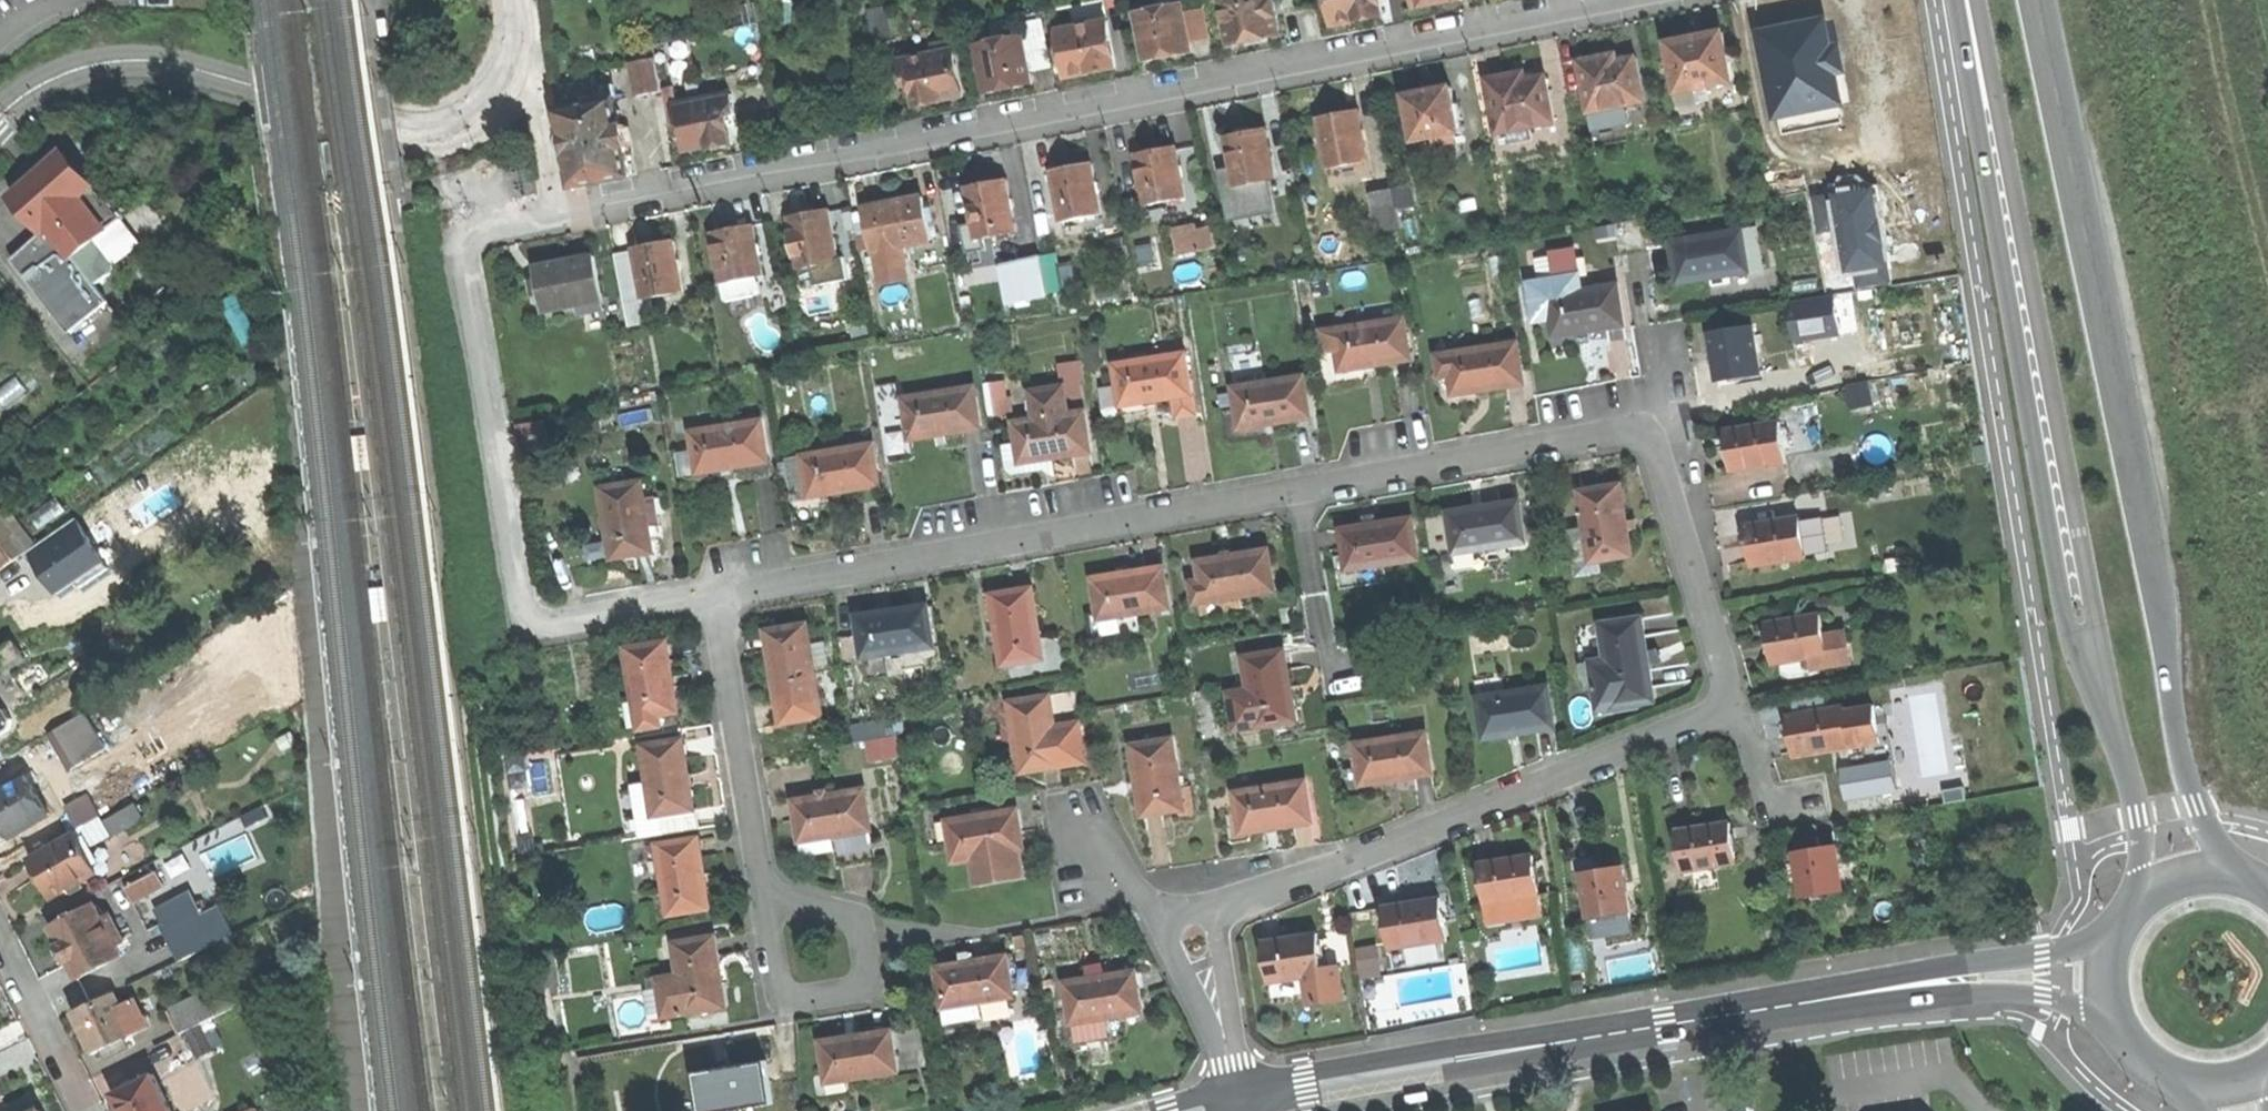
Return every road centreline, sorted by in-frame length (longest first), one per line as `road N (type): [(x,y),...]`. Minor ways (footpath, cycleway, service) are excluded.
road 1 (residential): [(715,597),(1604,434),(1647,440),(1667,479),(1723,667),(1719,708),(1312,877),(1218,908)]
road 2 (residential): [(1619,0),(568,213)]
road 3 (secondary): [(2239,874),(2190,779),(2039,0)]
road 4 (tertiary): [(1976,977),(1380,1070),(1237,1100)]
road 5 (secondary): [(1957,0),(2069,631),(2103,659)]
road 6 (residential): [(568,213),(487,229),(464,252),(524,607),(545,624),(560,624),(715,597)]
road 7 (secondary): [(1980,0),(2103,659)]
road 8 (residential): [(509,0),(509,39),(489,84),(432,119),(380,116),(141,51),(59,64),(0,104)]
road 9 (residential): [(0,127),(71,79),(153,70),(404,142),(450,132),(491,110),(516,80),(525,52)]
road 10 (residential): [(765,898),(715,597)]
road 11 (residential): [(765,898),(776,984),(793,1000),(851,992),(866,976),(857,923),(835,910)]
road 12 (secondary): [(2103,659),(2133,783),(2140,896)]
road 13 (residential): [(86,1110),(0,939)]
road 14 (residential): [(568,213),(525,52)]
road 15 (tertiary): [(2115,938),(1976,977)]
road 16 (tertiary): [(1976,977),(2114,1013)]
road 17 (residential): [(1159,909),(1183,969),(1219,1019)]

